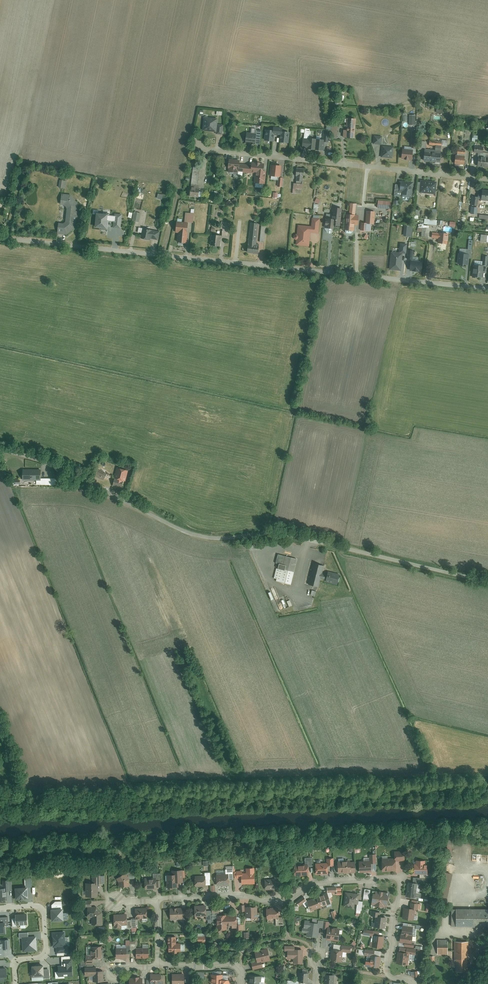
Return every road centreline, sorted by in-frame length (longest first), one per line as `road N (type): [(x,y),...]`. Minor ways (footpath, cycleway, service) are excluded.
road 1 (residential): [(0,450),(59,469),(192,534),(273,531),(487,581)]
road 2 (unclassified): [(487,289),(0,238)]
road 3 (unclassified): [(487,826),(0,847)]
road 4 (track): [(0,814),(487,795)]
road 5 (residential): [(412,983),(383,973),(398,881),(390,876),(313,882),(270,899),(156,897)]
road 6 (residential): [(487,179),(191,148)]
road 7 (residential): [(0,907),(44,912),(47,951),(15,965),(16,983)]

